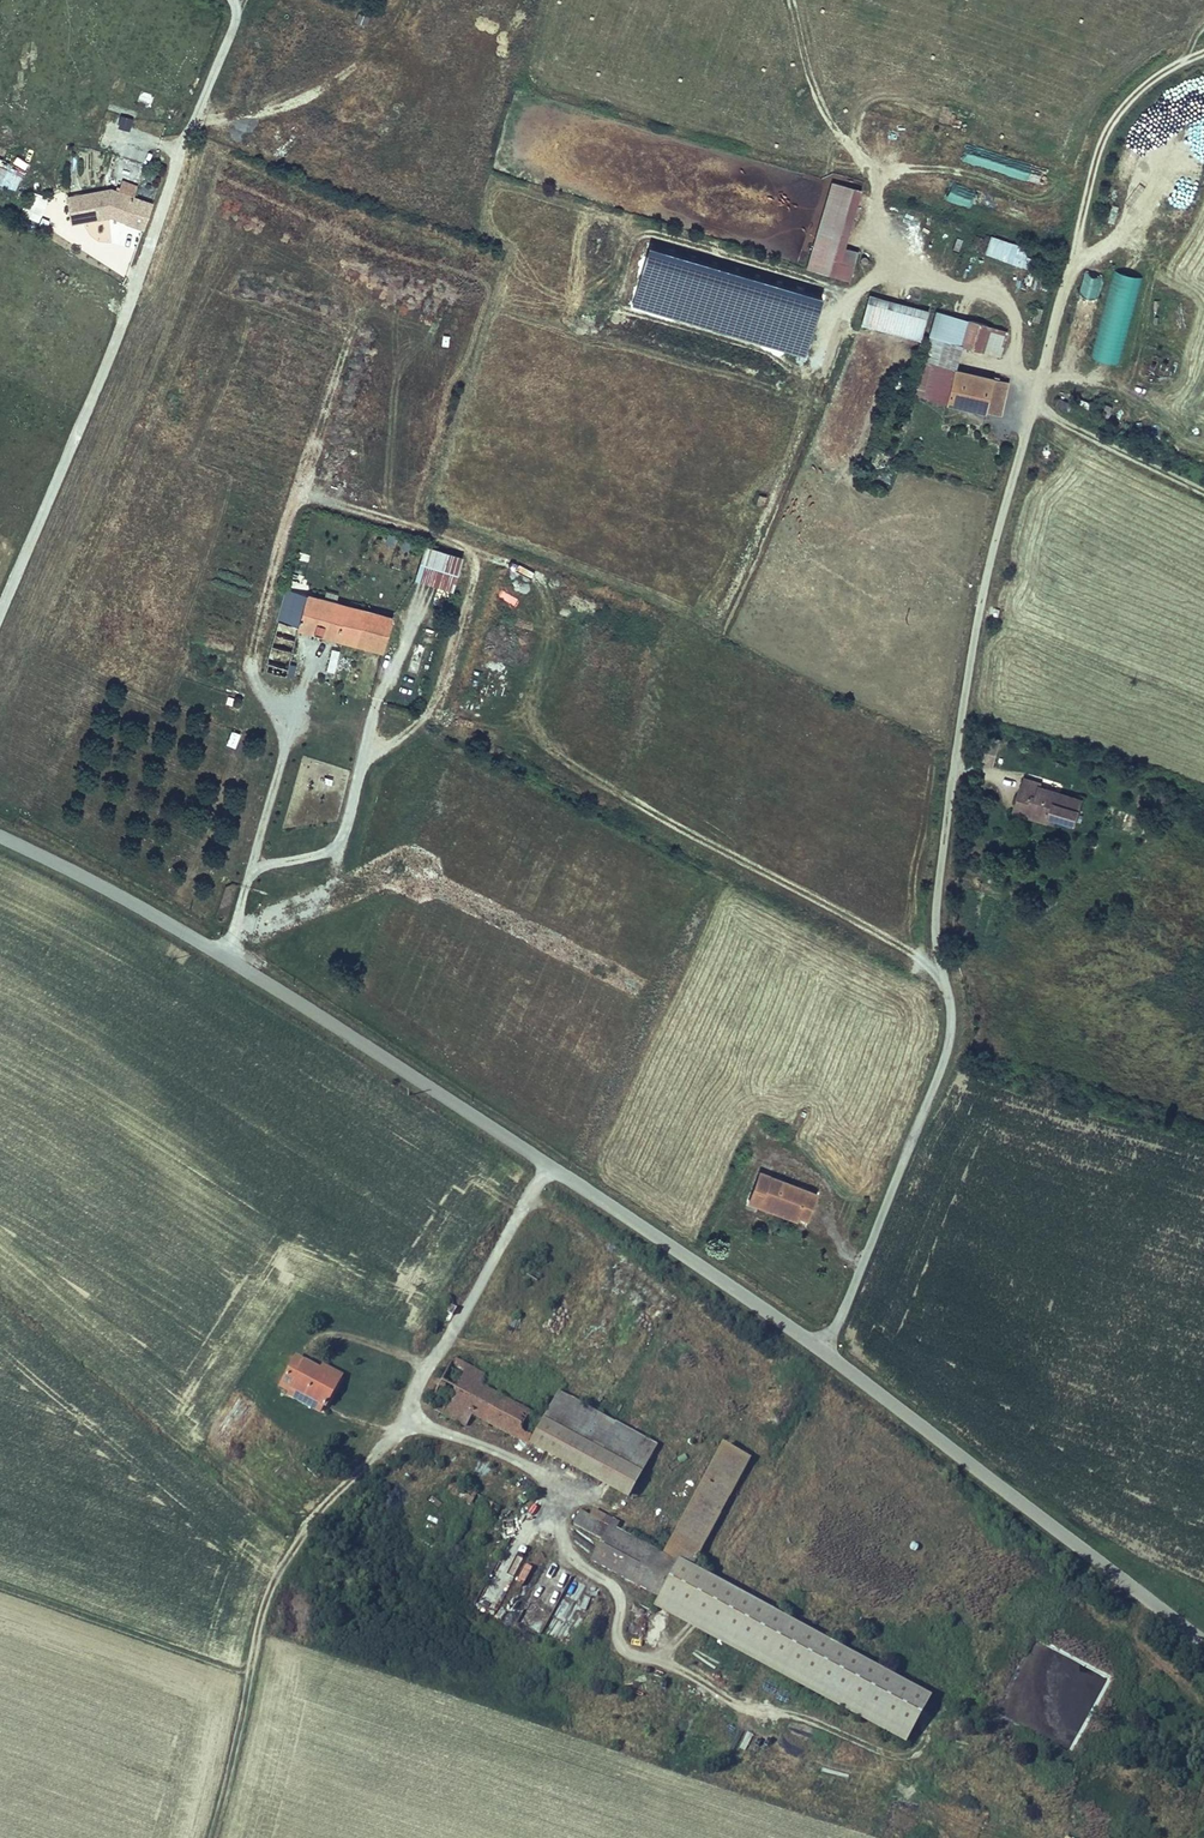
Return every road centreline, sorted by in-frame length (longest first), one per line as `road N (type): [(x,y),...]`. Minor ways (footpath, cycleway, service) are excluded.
road 1 (residential): [(822,1352),(956,1040),(932,939),(976,622),(1037,379)]
road 2 (unclassified): [(0,837),(108,888),(522,1156)]
road 3 (unclassified): [(822,1352),(1203,1639)]
road 4 (track): [(1037,379),(1101,137),(1149,77),(1203,47)]
road 5 (unclassified): [(522,1156),(822,1352)]
road 6 (unclassified): [(522,1156),(415,1354),(407,1416)]

